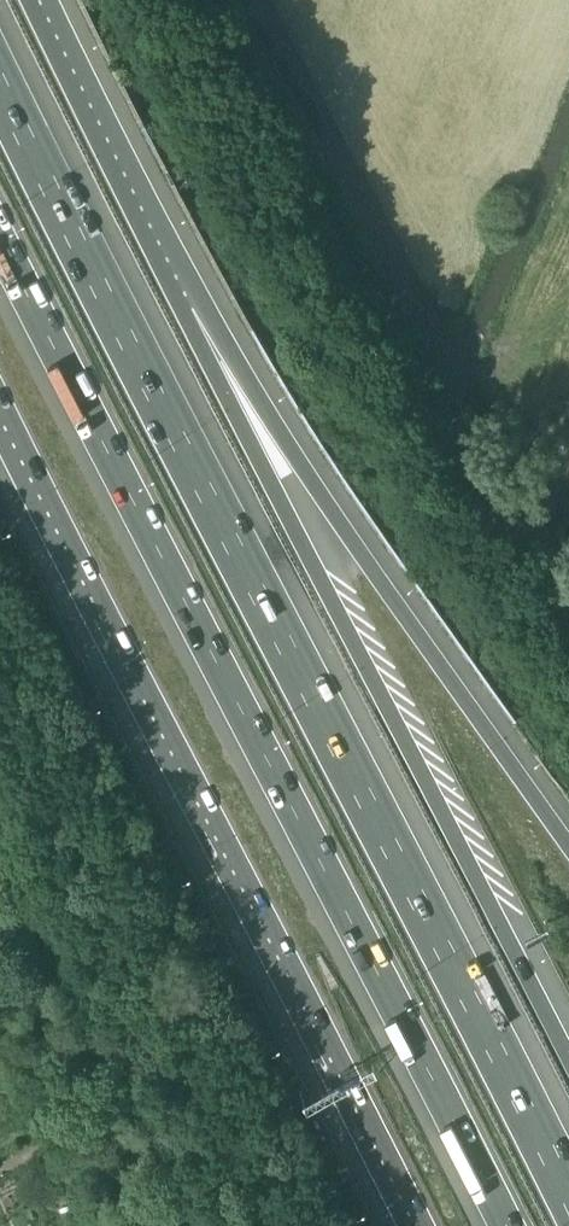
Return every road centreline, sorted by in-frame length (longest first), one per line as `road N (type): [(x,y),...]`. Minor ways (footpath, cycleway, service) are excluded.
road 1 (motorway): [(568,1198),(0,78)]
road 2 (motorway): [(0,248),(360,932),(504,1225)]
road 3 (motorway): [(0,412),(417,1225)]
road 4 (motorway): [(568,1062),(184,313)]
road 5 (motorway): [(568,847),(303,468),(184,313)]
road 6 (motorway): [(184,313),(37,0)]

